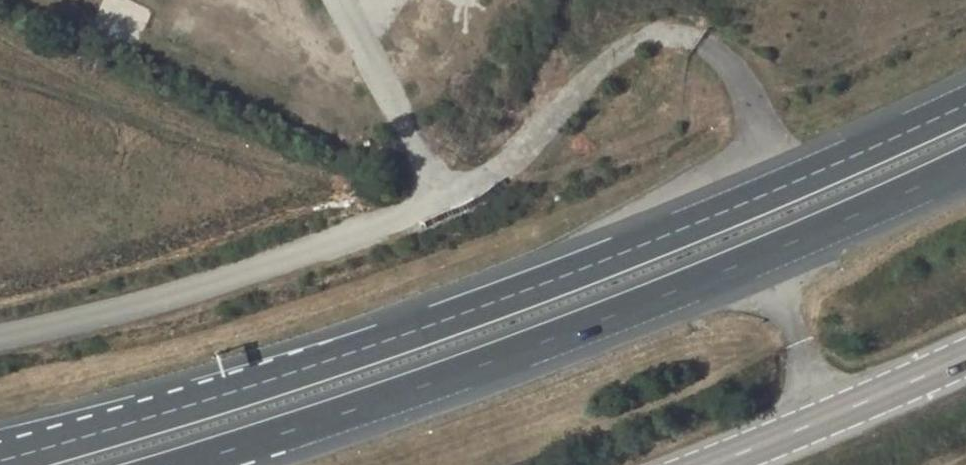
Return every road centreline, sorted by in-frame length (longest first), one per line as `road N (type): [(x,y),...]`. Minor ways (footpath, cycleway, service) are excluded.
road 1 (motorway): [(965,104),(512,295),(231,393),(0,460)]
road 2 (motorway): [(183,464),(531,347),(965,165)]
road 3 (unclassified): [(0,335),(224,282),(448,195)]
road 4 (secondary): [(965,357),(712,464)]

